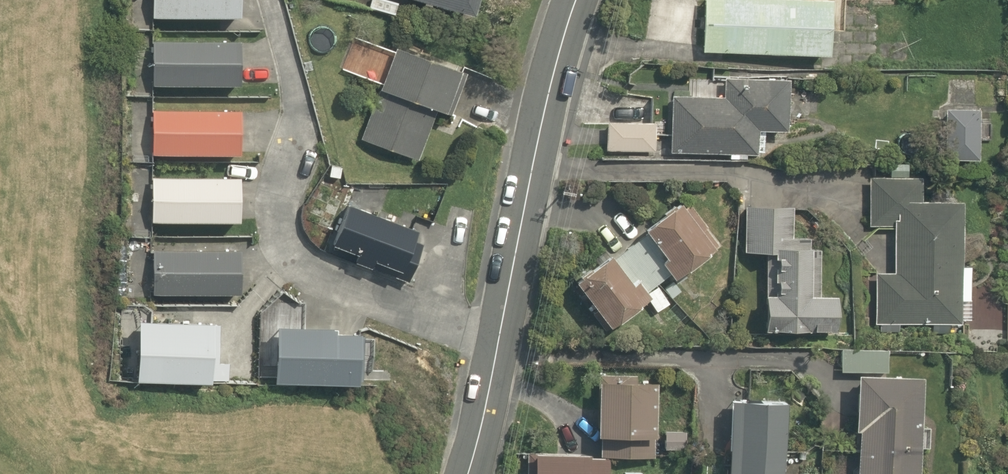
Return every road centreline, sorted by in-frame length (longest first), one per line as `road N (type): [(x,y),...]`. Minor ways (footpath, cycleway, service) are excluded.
road 1 (residential): [(500,351),(313,279),(294,261),(285,211),(304,116),(270,0)]
road 2 (residential): [(500,351),(548,103),(579,0)]
road 3 (residential): [(467,473),(500,351)]

